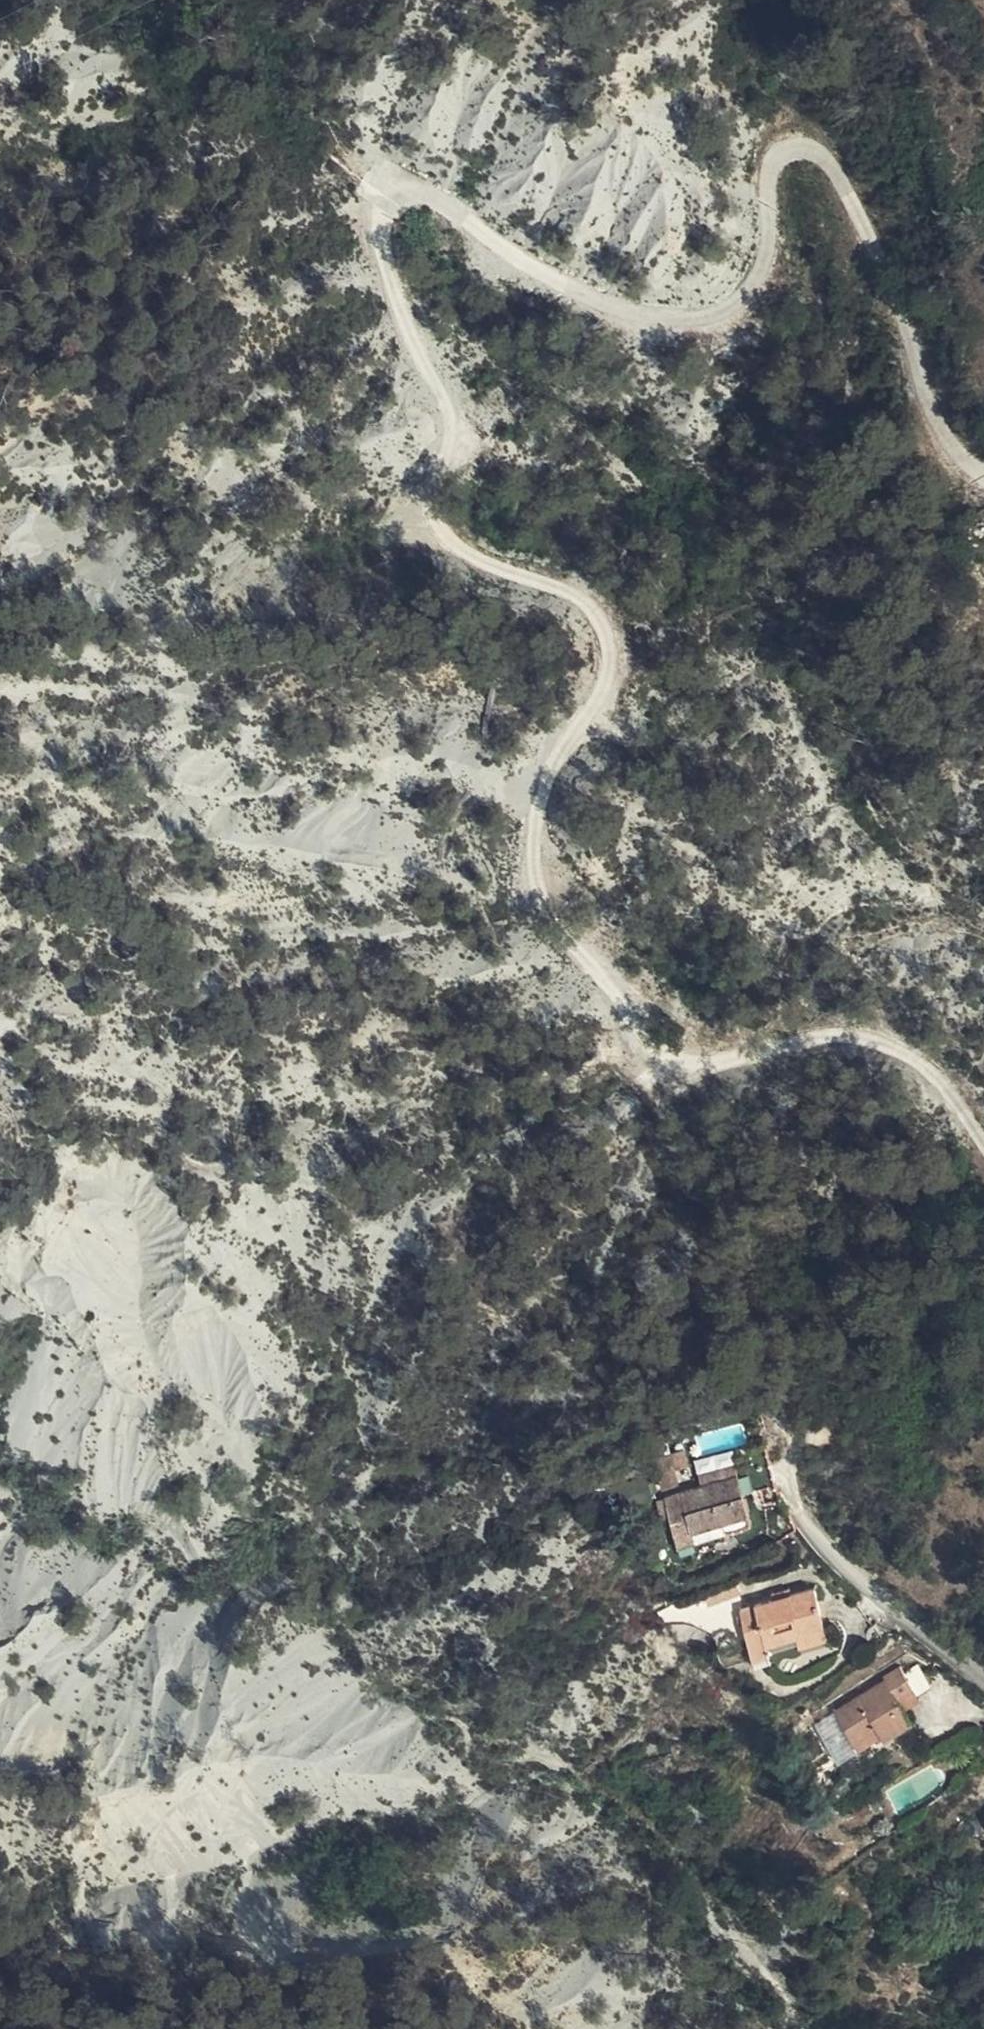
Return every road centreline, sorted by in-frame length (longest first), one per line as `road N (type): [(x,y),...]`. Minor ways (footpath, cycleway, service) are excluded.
road 1 (track): [(983,476),(943,436),(891,278),(827,170),(801,152),(775,162),(761,282),(727,314),(662,318),(575,290),(421,196),(383,195),(376,220),(401,323),(450,409),(453,449),(435,479),(431,516),(456,553),(576,593),(607,635),(606,686),(539,790),(535,907),(646,1044),(688,1068),(783,1042),(866,1032),(922,1062),(983,1149)]

